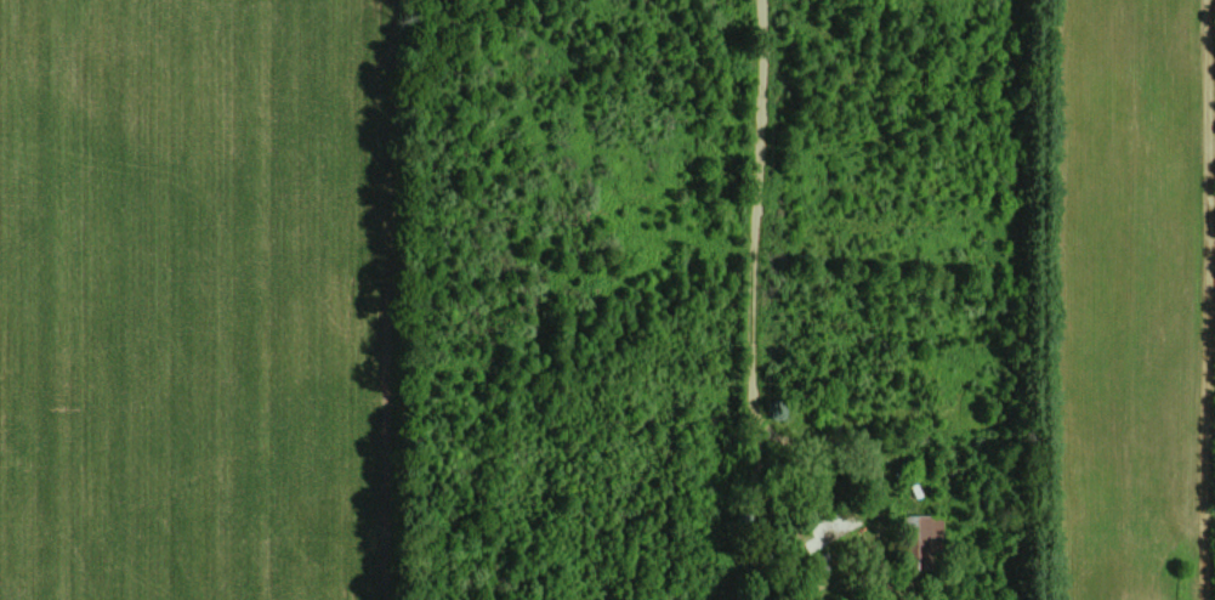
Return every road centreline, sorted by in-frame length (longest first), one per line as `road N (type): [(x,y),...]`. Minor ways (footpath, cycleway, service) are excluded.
road 1 (residential): [(744,0),(708,536)]

